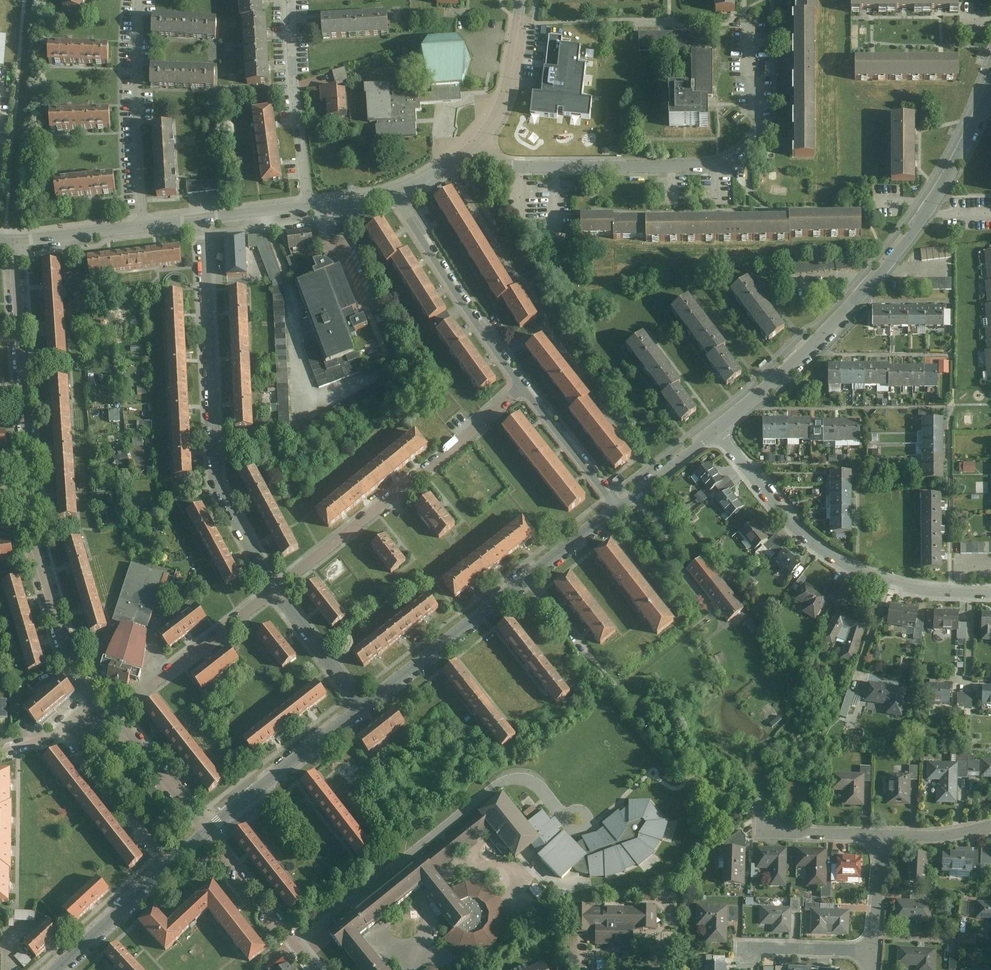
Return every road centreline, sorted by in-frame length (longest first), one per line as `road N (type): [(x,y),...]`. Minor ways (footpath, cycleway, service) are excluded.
road 1 (residential): [(990,90),(900,250),(832,327),(714,430)]
road 2 (residential): [(202,219),(218,485),(275,589)]
road 3 (residential): [(474,140),(515,166),(710,166),(752,142),(762,79)]
road 4 (residential): [(714,430),(774,507),(837,561),(892,585),(990,594)]
road 5 (residential): [(363,708),(620,506)]
road 6 (residential): [(522,385),(275,589)]
road 7 (residential): [(522,385),(396,192)]
road 8 (residential): [(27,466),(15,239)]
road 9 (residential): [(144,224),(140,0)]
road 10 (residential): [(311,207),(292,0)]
road 11 (residential): [(275,589),(114,713)]
road 12 (residential): [(208,833),(363,708)]
road 13 (residential): [(95,698),(67,654),(31,529)]
road 14 (residential): [(172,865),(60,727)]
road 15 (residential): [(208,833),(318,969)]
road 16 (residential): [(56,969),(172,865)]
road 17 (residential): [(620,506),(522,385)]
road 18 (residential): [(114,713),(208,833)]
road 19 (residential): [(474,140),(505,93),(524,0)]
road 20 (residential): [(275,589),(363,708)]
road 21 (residential): [(15,239),(144,224)]
road 22 (residential): [(872,951),(748,949)]
road 23 (residential): [(714,430),(620,506)]

